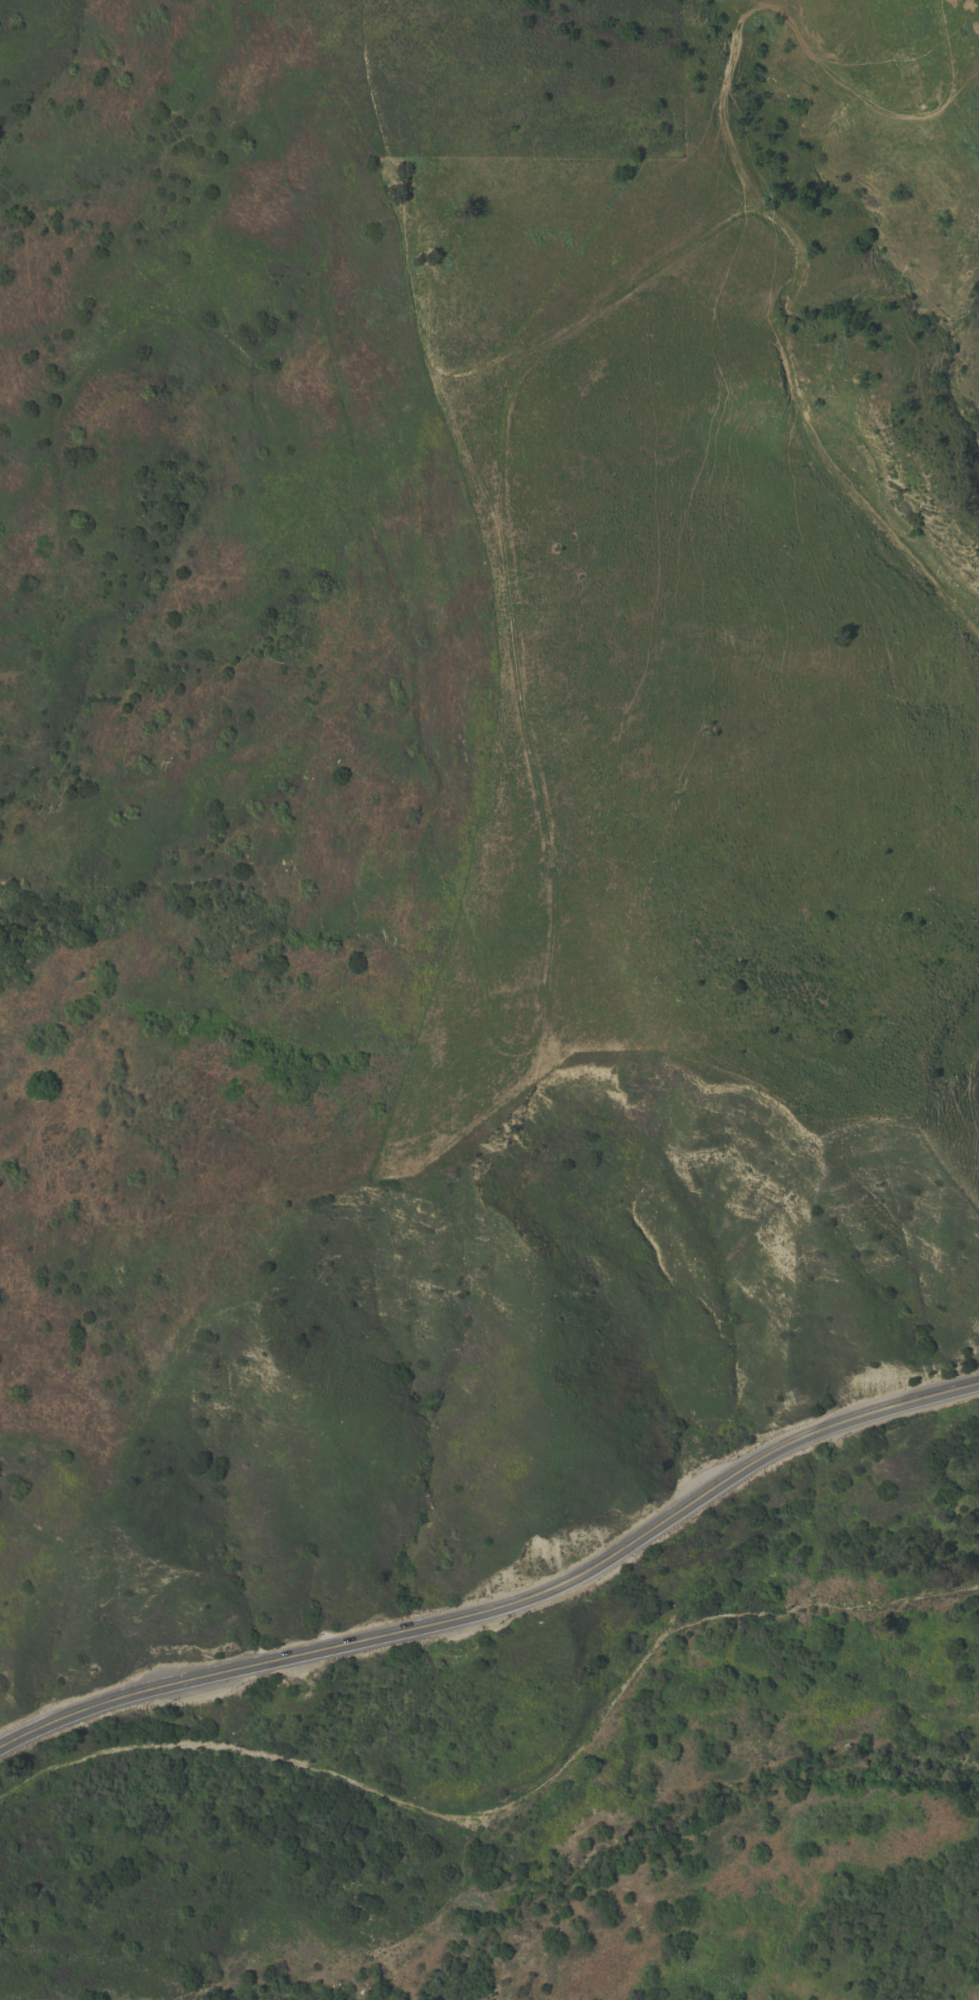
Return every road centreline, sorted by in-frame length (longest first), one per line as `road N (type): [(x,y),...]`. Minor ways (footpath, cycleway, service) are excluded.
road 1 (primary): [(0,1751),(94,1707),(544,1595),(776,1452),(978,1387)]
road 2 (track): [(937,0),(954,81),(908,107),(826,83),(758,15),(734,35),(720,101),(722,159),(743,208),(784,229),(800,253),(782,345),(836,471),(924,583),(978,637)]
road 3 (track): [(743,208),(606,308),(469,379),(434,378),(360,0)]

